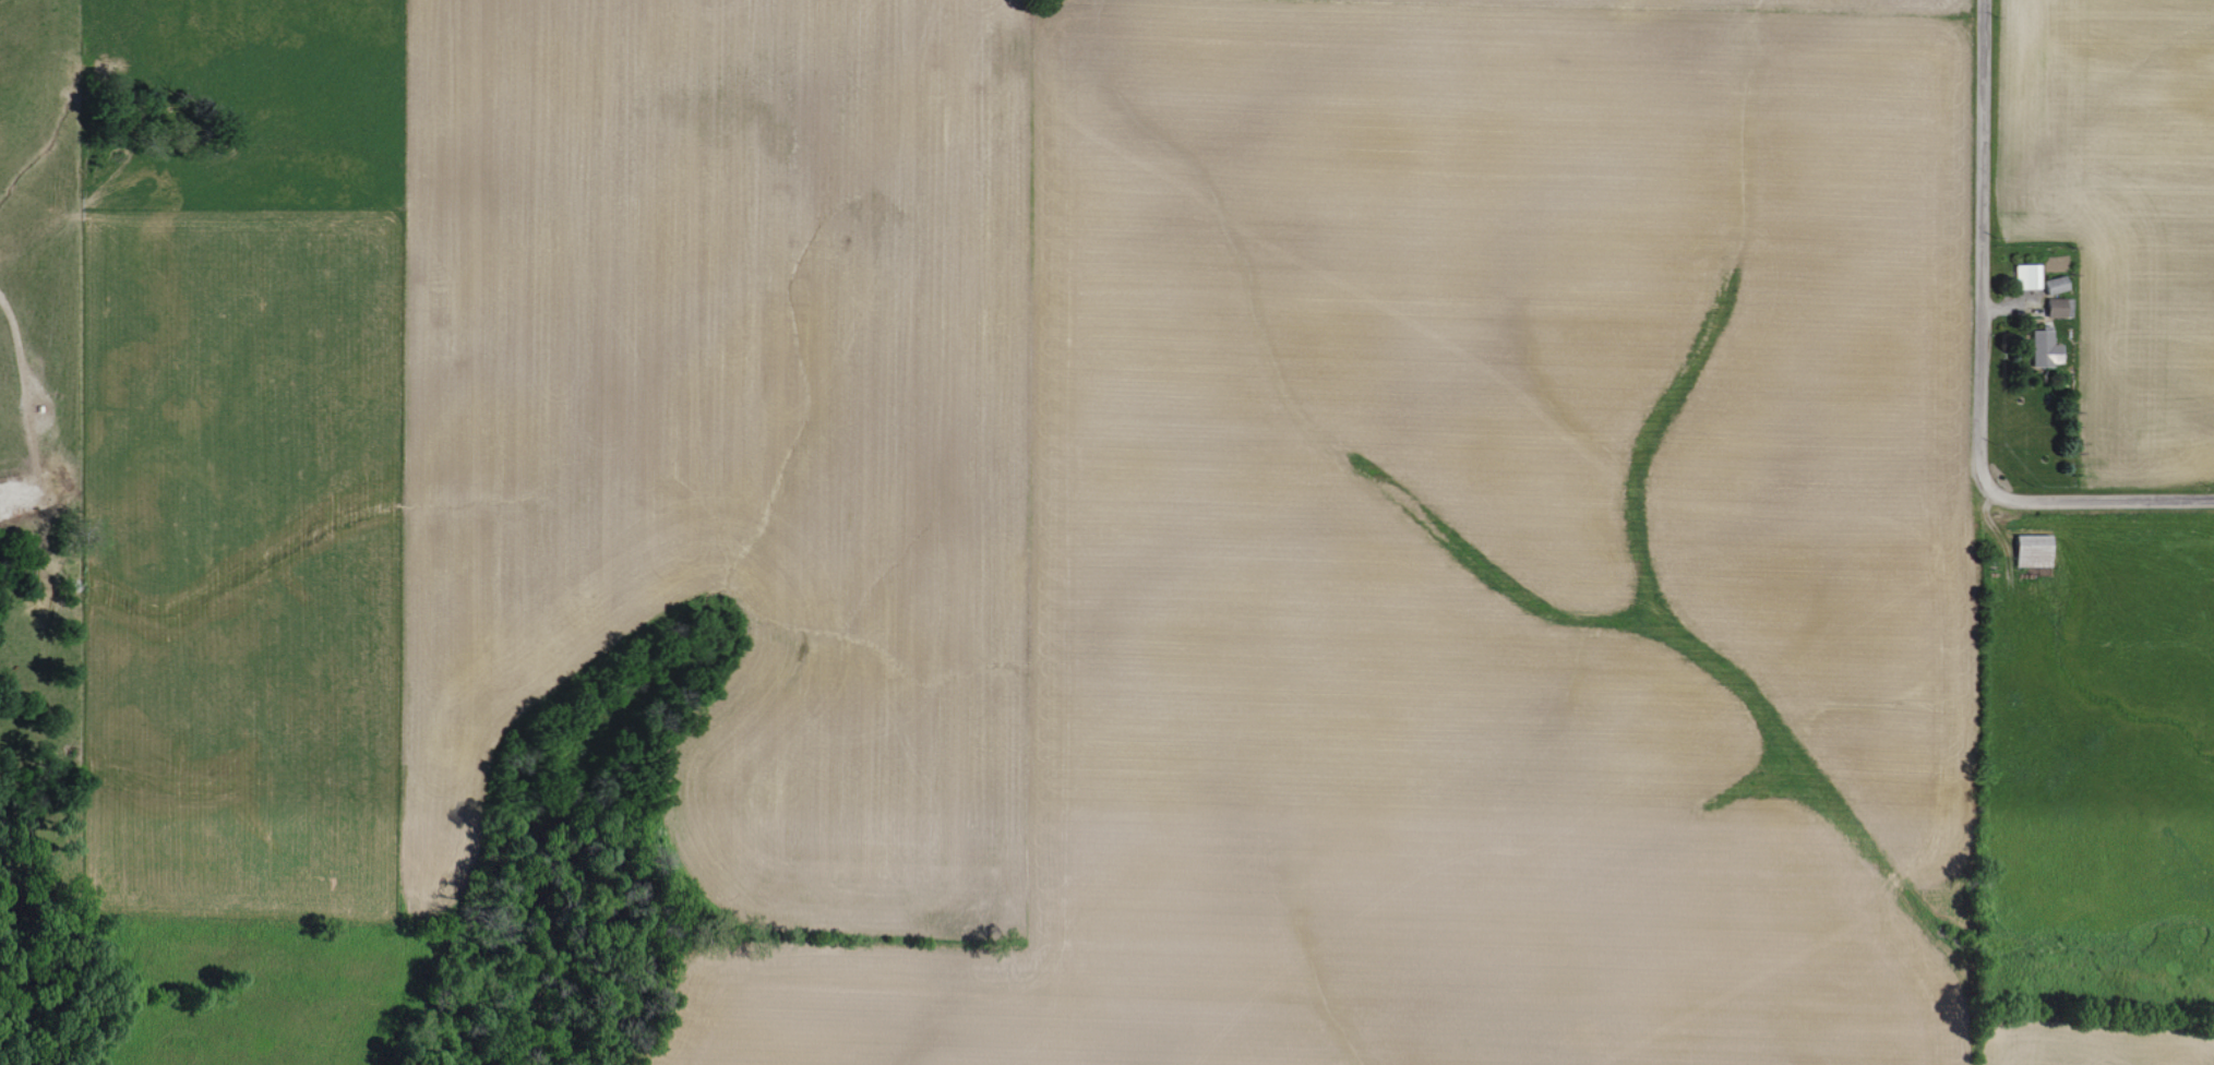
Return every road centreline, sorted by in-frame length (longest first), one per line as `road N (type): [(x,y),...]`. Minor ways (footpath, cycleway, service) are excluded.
road 1 (residential): [(1980,472),(1975,0)]
road 2 (residential): [(2213,502),(2015,501),(1980,472)]

